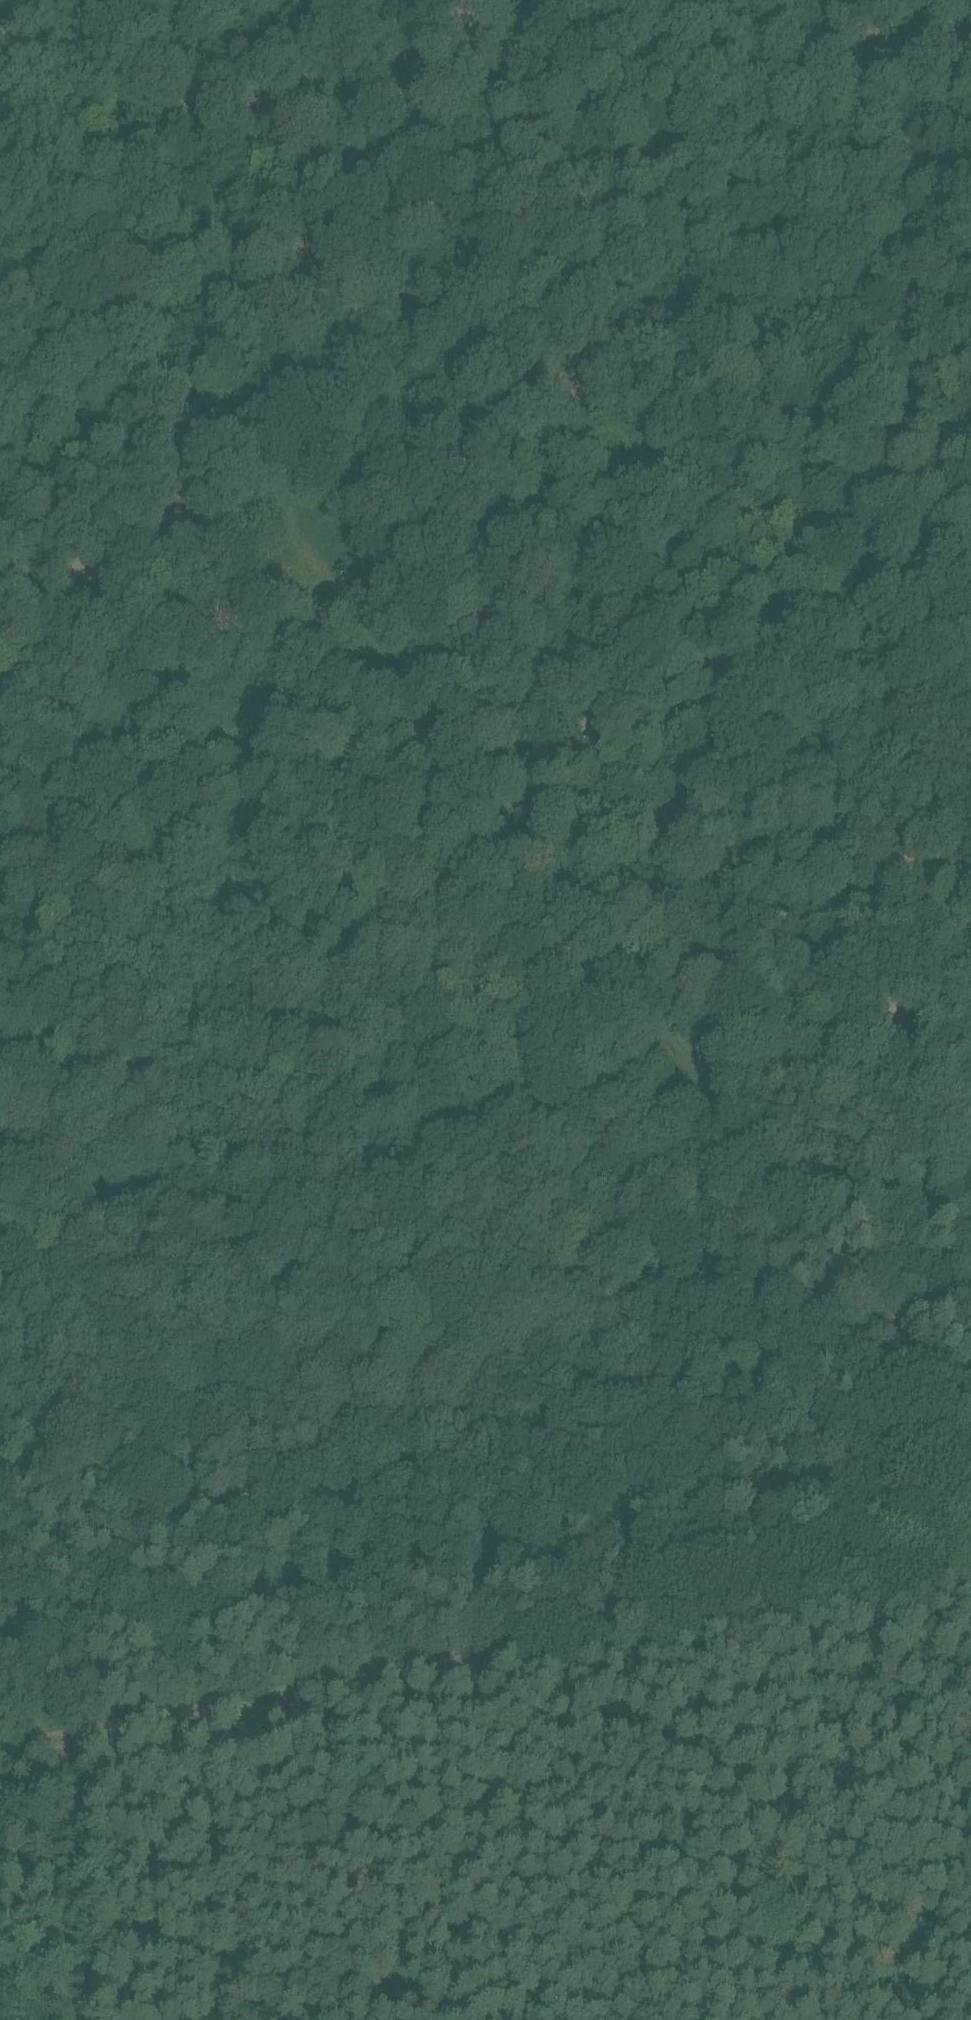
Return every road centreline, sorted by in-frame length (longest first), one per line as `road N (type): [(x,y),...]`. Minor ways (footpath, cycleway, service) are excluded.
road 1 (track): [(970,1499),(0,92)]
road 2 (track): [(0,1748),(970,1550)]

